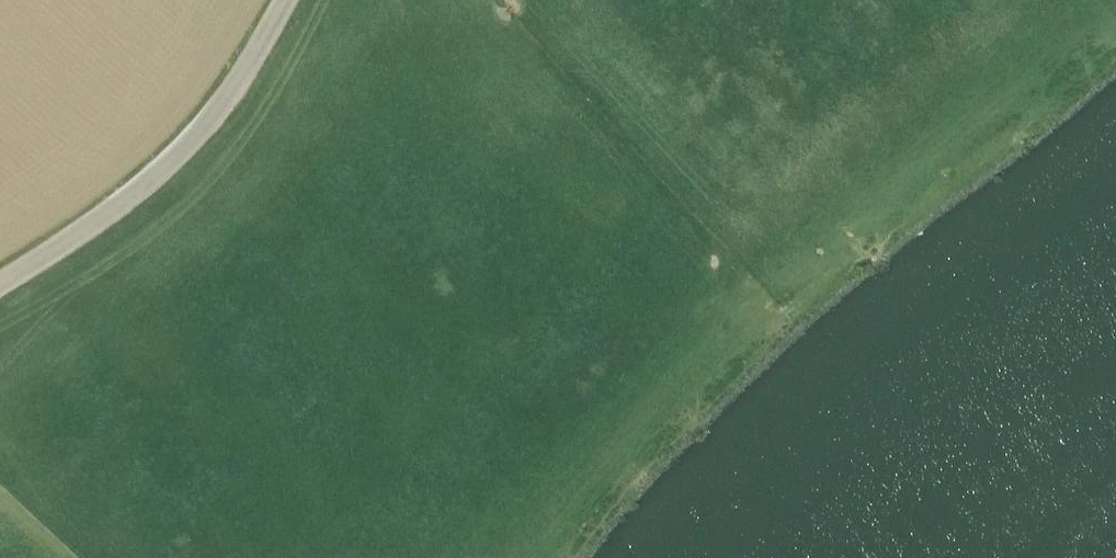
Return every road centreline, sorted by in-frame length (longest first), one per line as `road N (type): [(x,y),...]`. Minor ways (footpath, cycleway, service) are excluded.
road 1 (unclassified): [(0,284),(142,189),(230,98),(284,0)]

